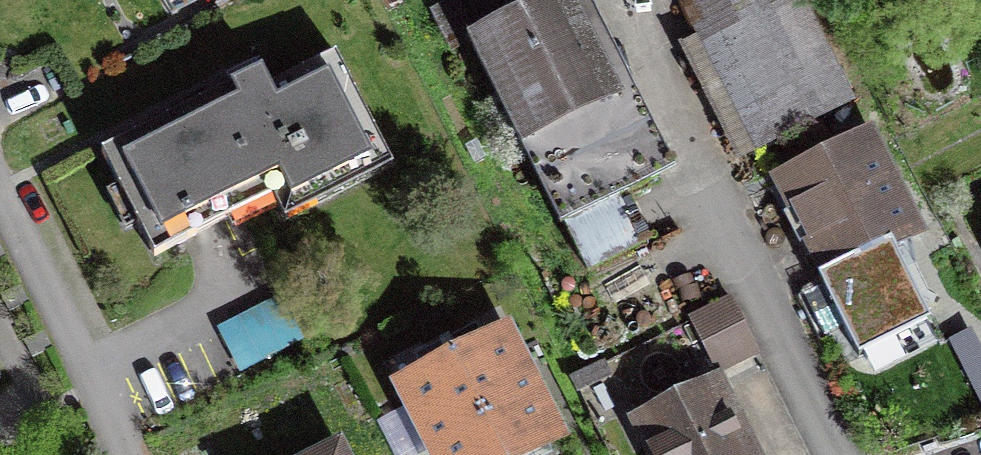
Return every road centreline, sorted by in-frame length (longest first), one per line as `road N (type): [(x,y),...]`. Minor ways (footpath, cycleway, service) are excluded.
road 1 (residential): [(845,454),(639,0)]

